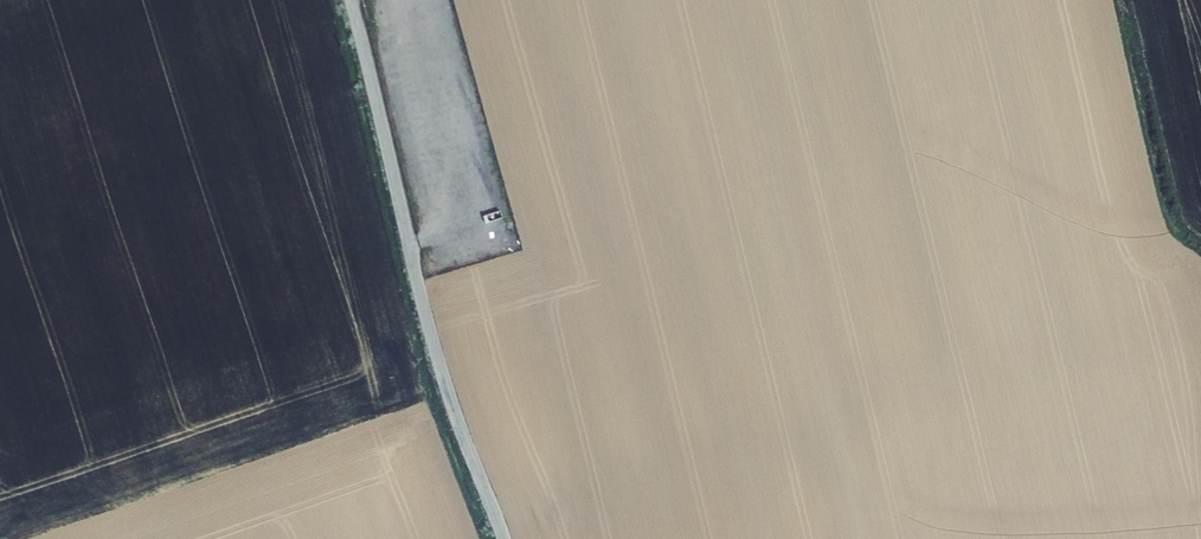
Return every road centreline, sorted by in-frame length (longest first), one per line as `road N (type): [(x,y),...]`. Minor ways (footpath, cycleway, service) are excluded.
road 1 (unclassified): [(504,538),(431,339),(352,0)]

